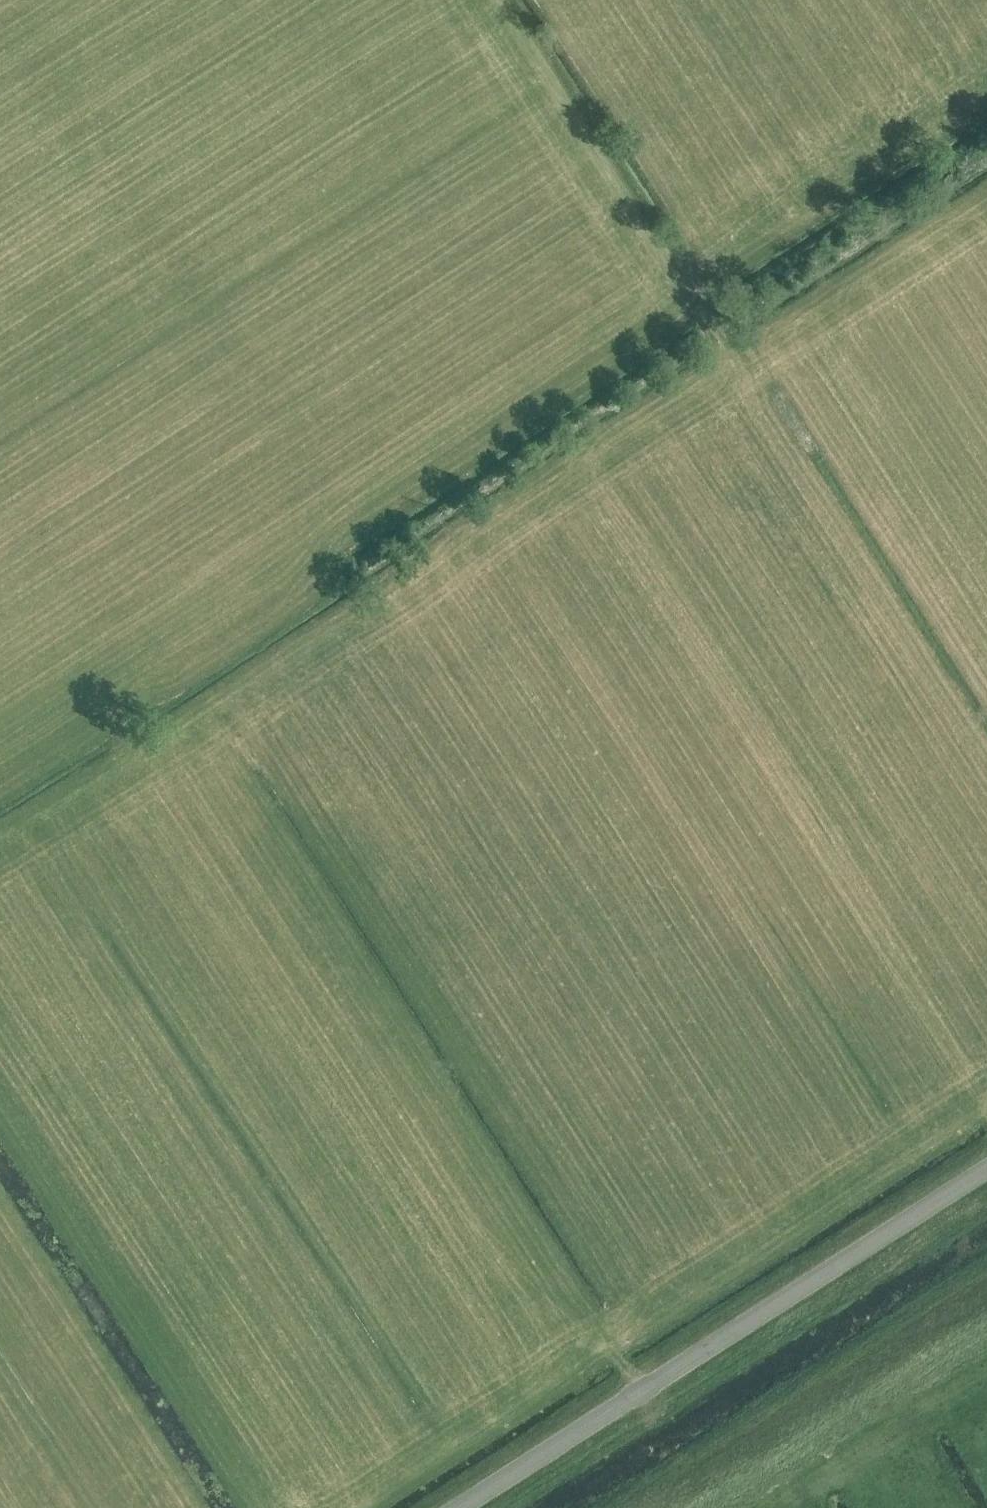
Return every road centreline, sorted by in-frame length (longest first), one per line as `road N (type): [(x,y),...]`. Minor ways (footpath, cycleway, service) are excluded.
road 1 (unclassified): [(986,1169),(458,1507)]

